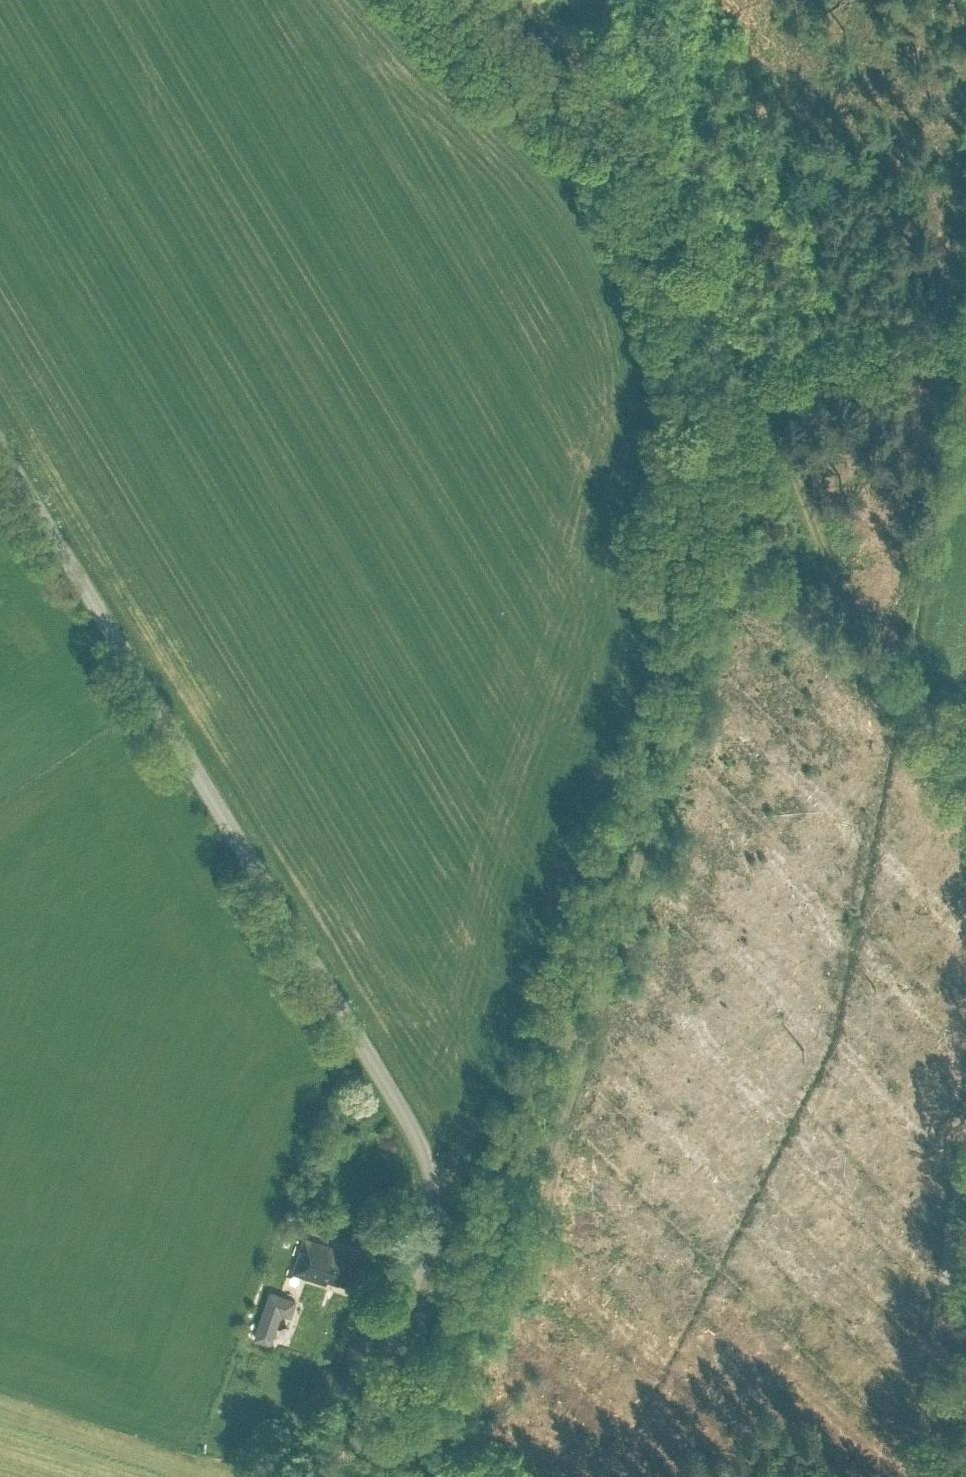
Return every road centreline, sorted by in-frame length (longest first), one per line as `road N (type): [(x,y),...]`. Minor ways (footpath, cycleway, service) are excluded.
road 1 (unclassified): [(347,1476),(428,1231),(426,1160),(0,449)]
road 2 (track): [(522,0),(665,174),(753,369)]
road 3 (track): [(914,1476),(965,1126)]
road 4 (track): [(753,369),(869,665)]
road 5 (track): [(869,665),(779,594),(729,583)]
road 6 (track): [(869,665),(965,768)]

